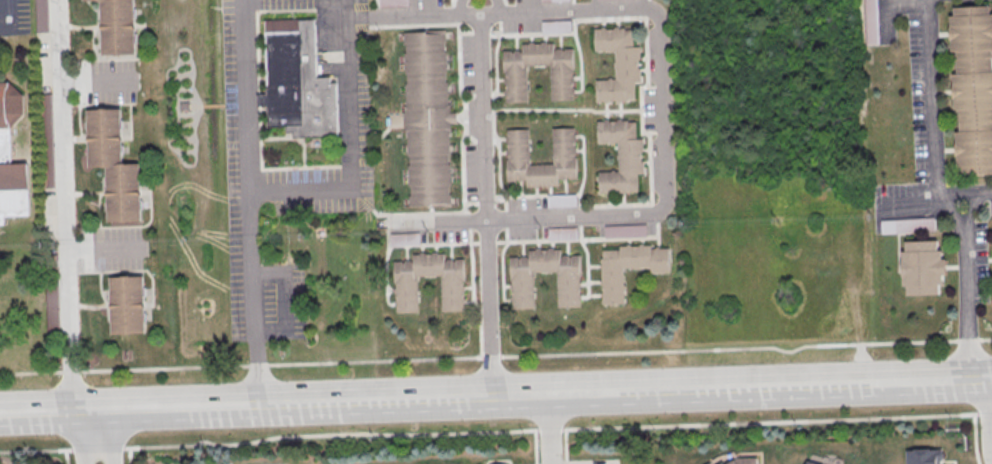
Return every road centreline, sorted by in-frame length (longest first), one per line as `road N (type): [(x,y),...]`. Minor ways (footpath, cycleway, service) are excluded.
road 1 (secondary): [(991,377),(110,409),(77,417)]

